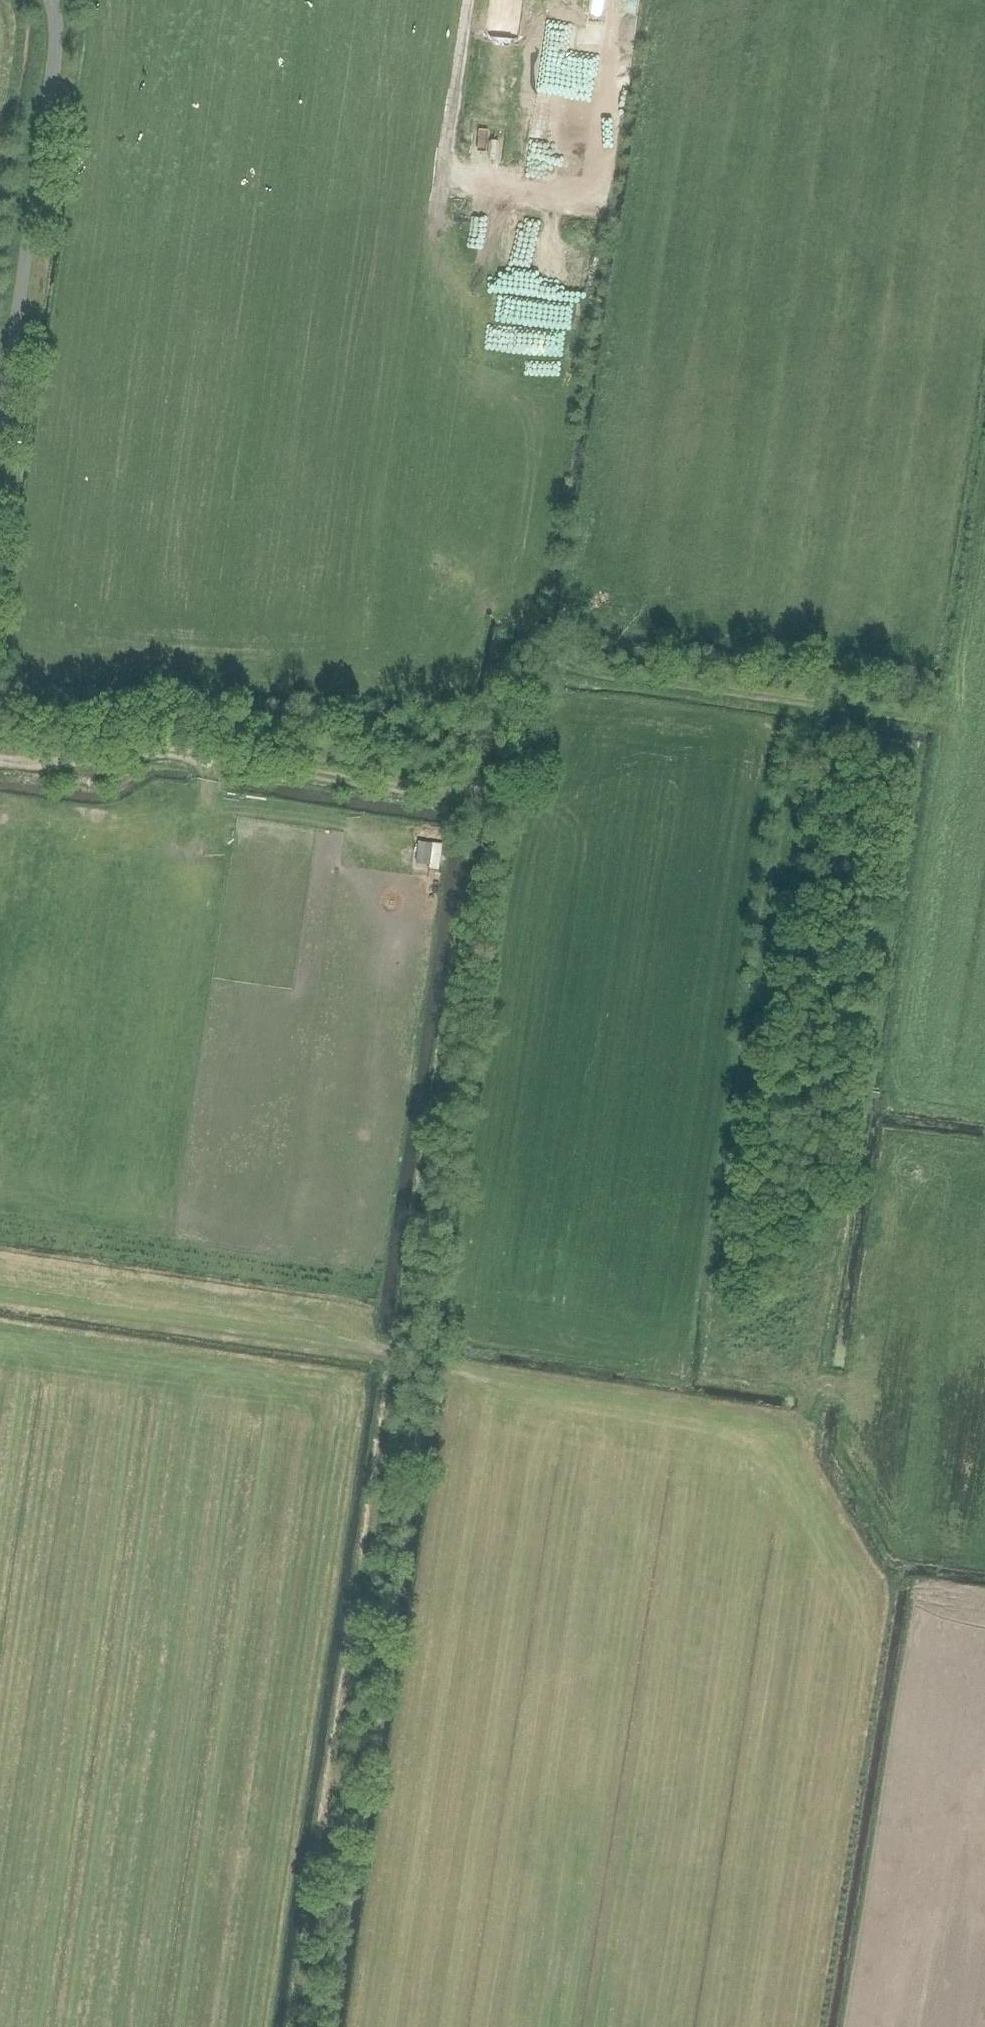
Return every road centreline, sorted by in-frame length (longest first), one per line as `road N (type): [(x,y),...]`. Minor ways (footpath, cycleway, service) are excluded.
road 1 (track): [(930,718),(602,671),(548,645),(520,642),(500,666),(471,775),(442,793)]
road 2 (unclassified): [(0,444),(60,29),(54,0)]
road 3 (track): [(0,755),(57,761),(172,750),(442,793)]

